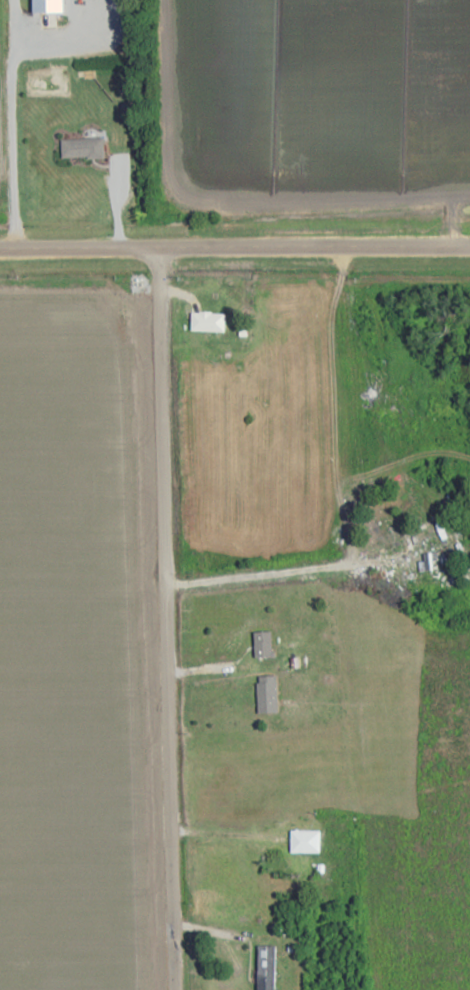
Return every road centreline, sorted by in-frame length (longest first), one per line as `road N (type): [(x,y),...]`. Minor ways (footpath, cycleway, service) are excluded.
road 1 (residential): [(170,989),(156,248)]
road 2 (secondary): [(469,245),(0,249)]

